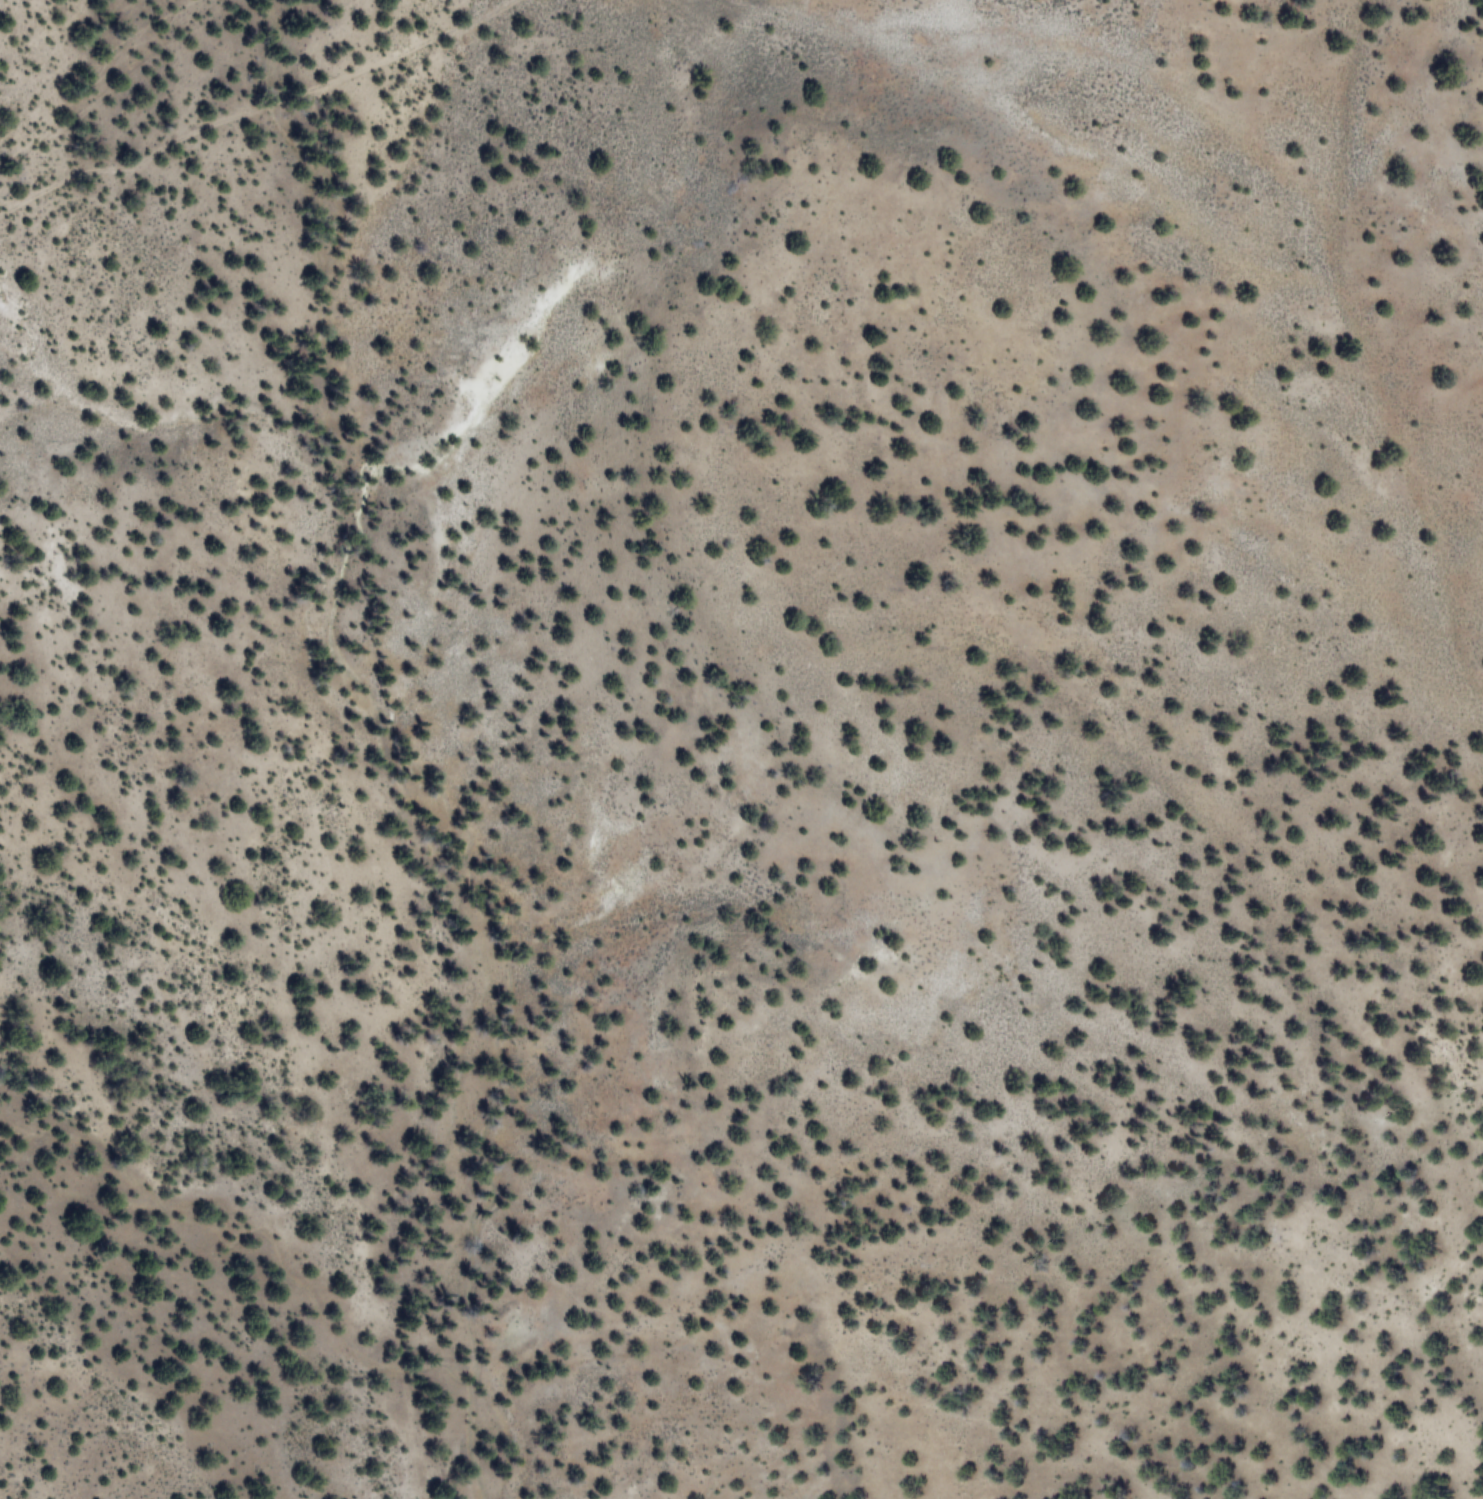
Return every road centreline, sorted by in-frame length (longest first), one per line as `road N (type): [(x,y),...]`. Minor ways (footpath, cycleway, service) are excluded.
road 1 (track): [(554,0),(478,71),(377,89),(63,231),(0,290)]

